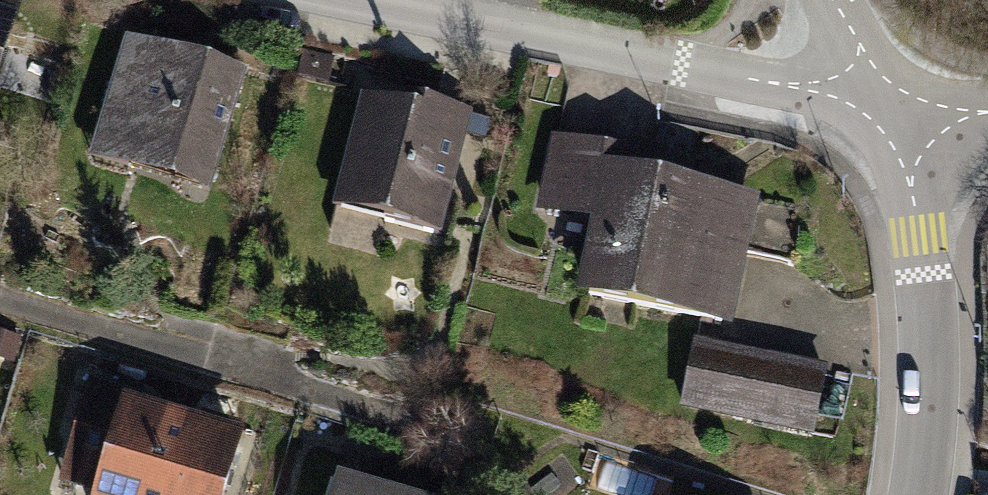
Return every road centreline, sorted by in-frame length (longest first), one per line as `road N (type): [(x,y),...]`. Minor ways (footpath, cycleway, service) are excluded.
road 1 (residential): [(899,112),(394,0)]
road 2 (residential): [(899,112),(930,298),(900,494)]
road 3 (residential): [(899,112),(832,0)]

